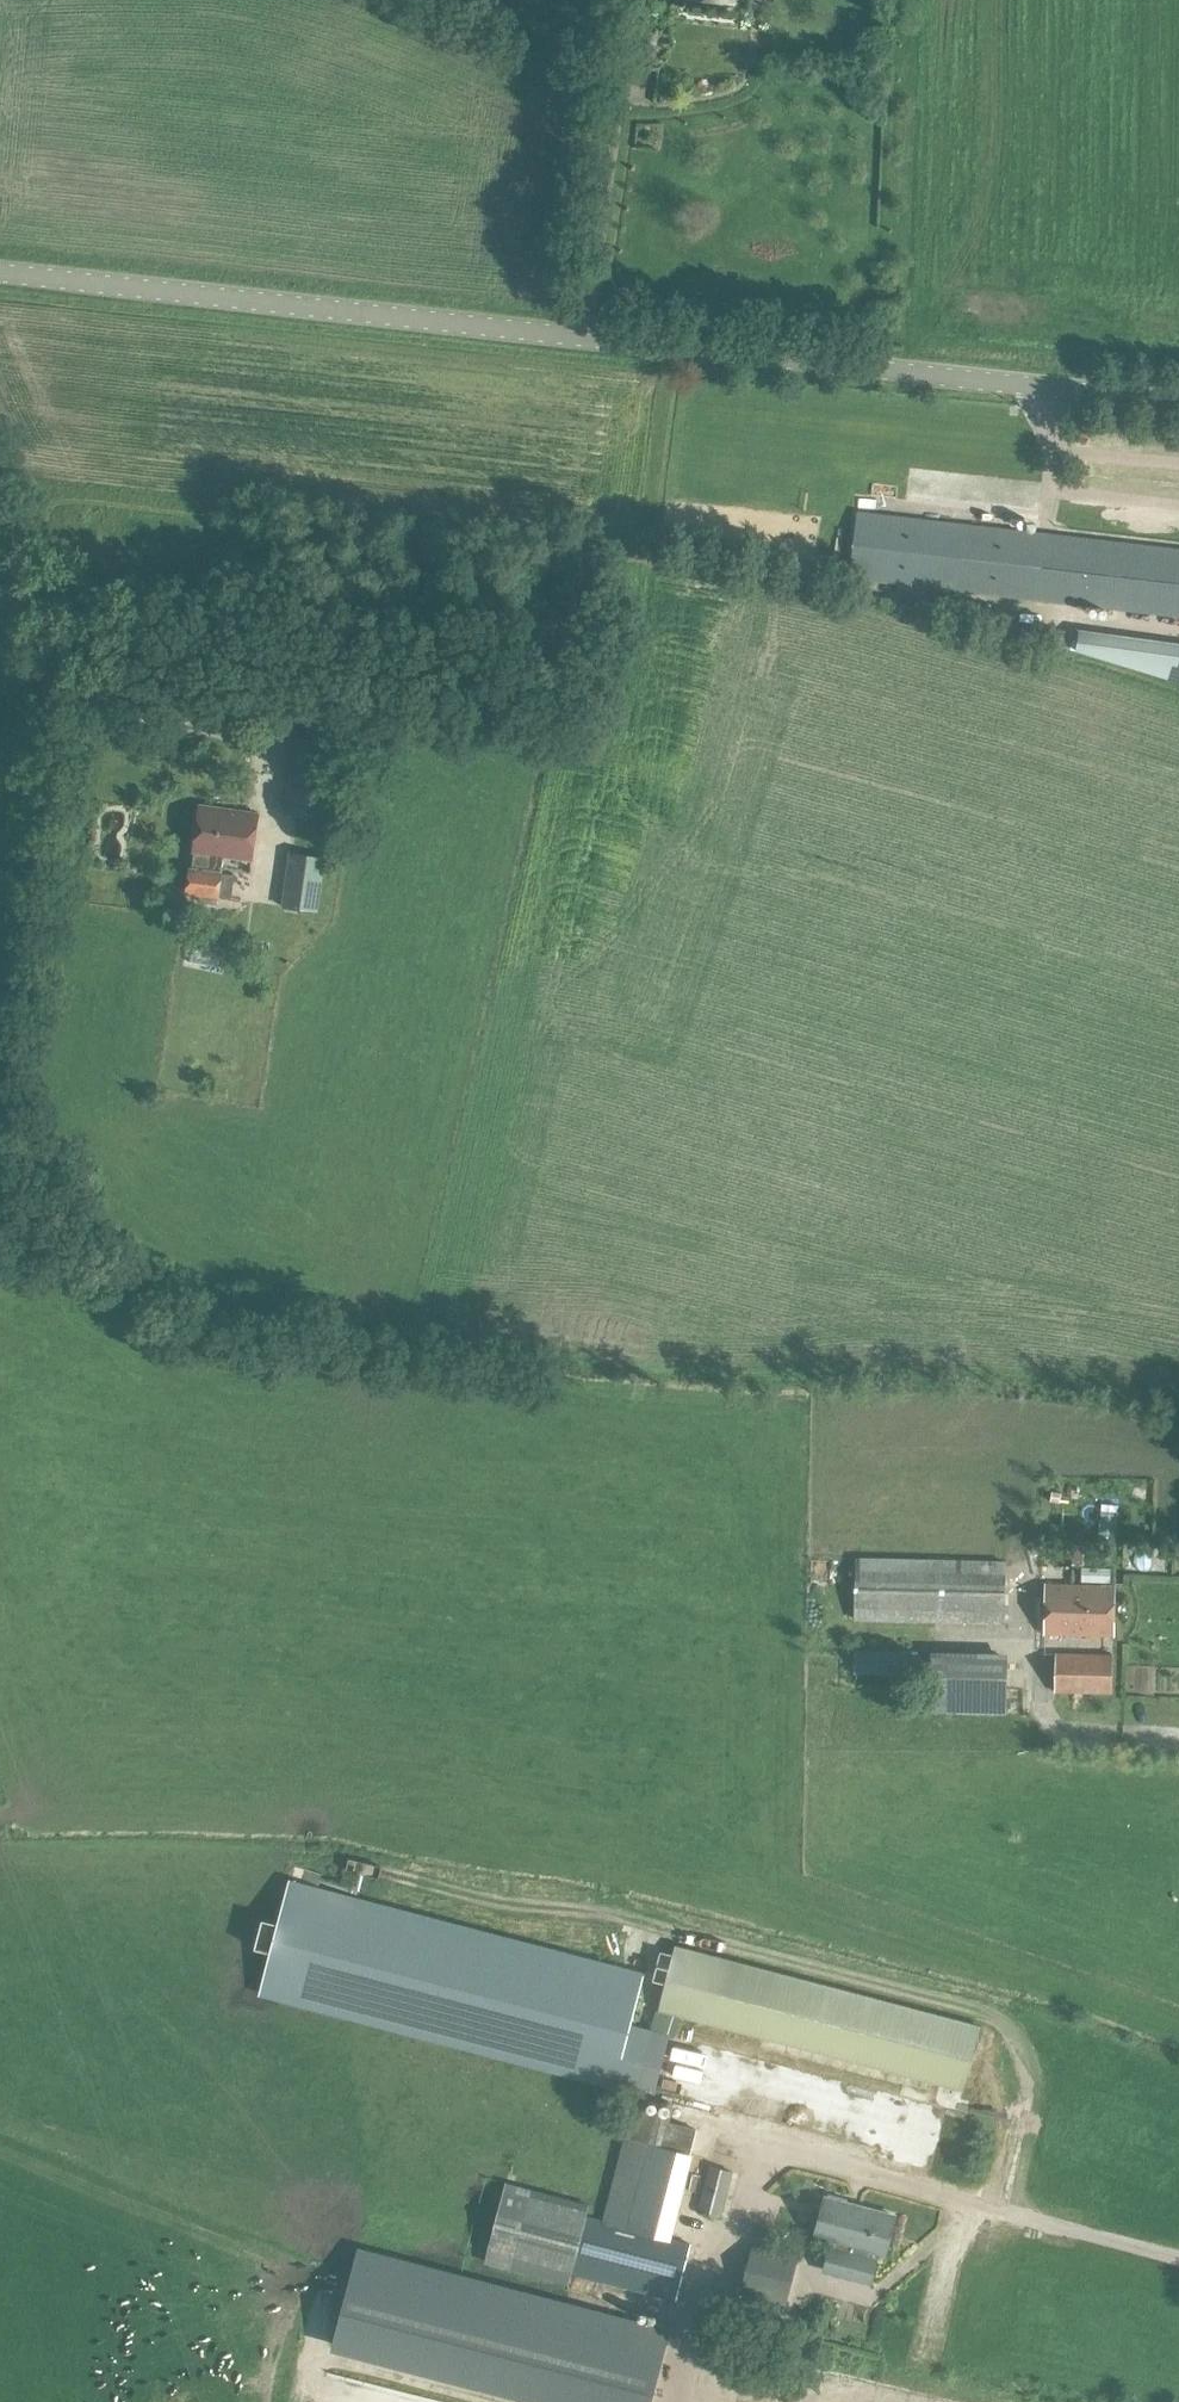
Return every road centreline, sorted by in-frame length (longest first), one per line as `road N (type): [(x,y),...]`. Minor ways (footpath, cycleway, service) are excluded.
road 1 (tertiary): [(1178,401),(0,276)]

